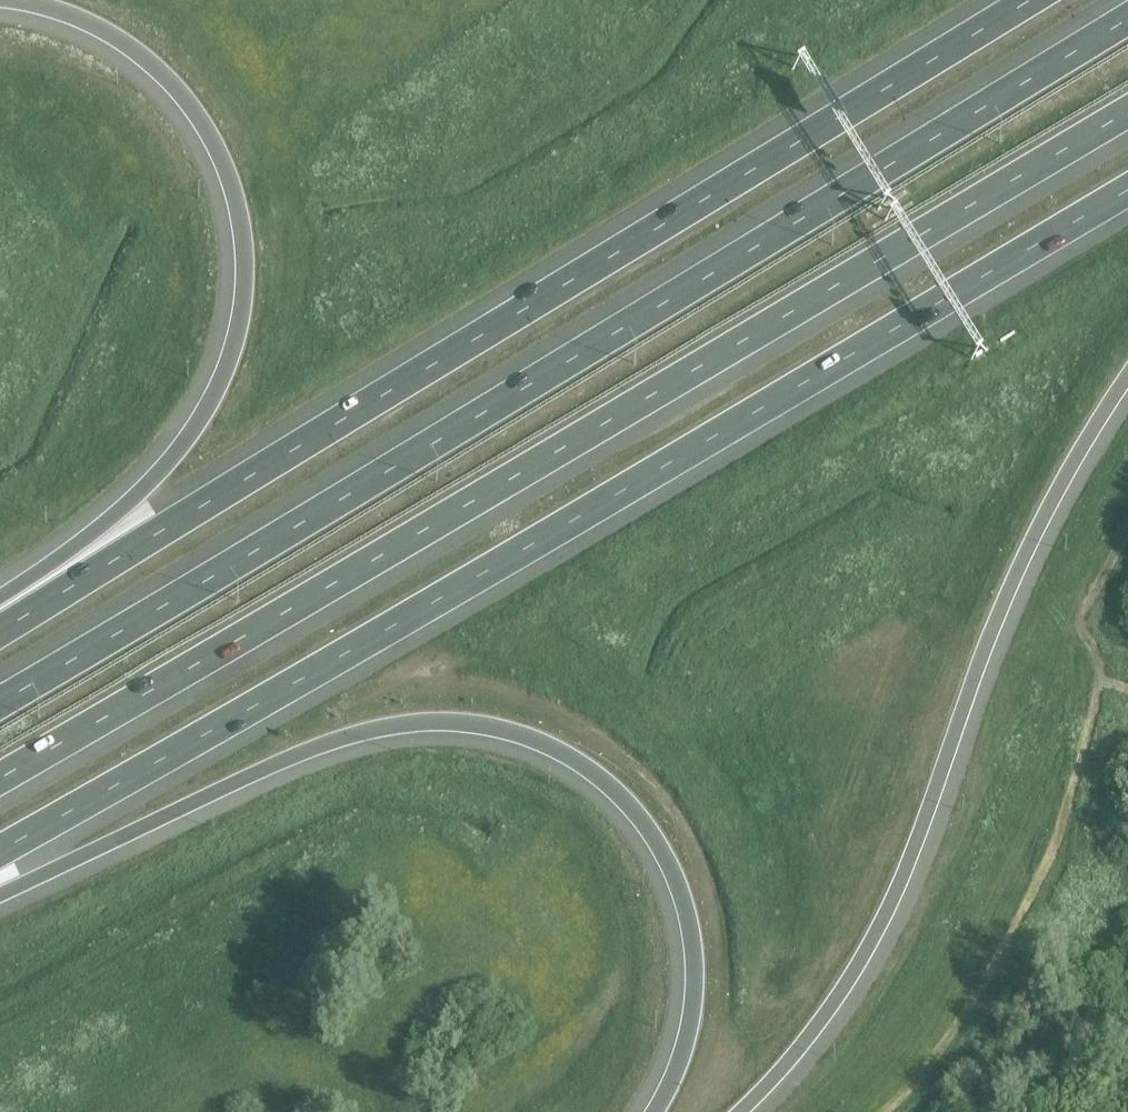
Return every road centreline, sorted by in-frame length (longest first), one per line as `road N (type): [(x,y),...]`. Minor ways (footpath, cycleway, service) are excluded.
road 1 (motorway): [(1127,20),(0,703)]
road 2 (motorway): [(0,778),(1127,113)]
road 3 (motorway): [(0,849),(1127,190)]
road 4 (motorway): [(1030,0),(0,632)]
road 5 (motorway): [(0,891),(348,735),(425,721),(494,728),(565,756),(621,792),(678,877),(696,980),(676,1079),(656,1111)]
road 6 (motorway): [(749,1111),(784,1080),(859,977),(1044,522),(1127,394)]
road 7 (motorway): [(11,0),(75,17),(165,75),(219,153),(245,248),(231,350),(191,432),(115,514),(0,600)]

